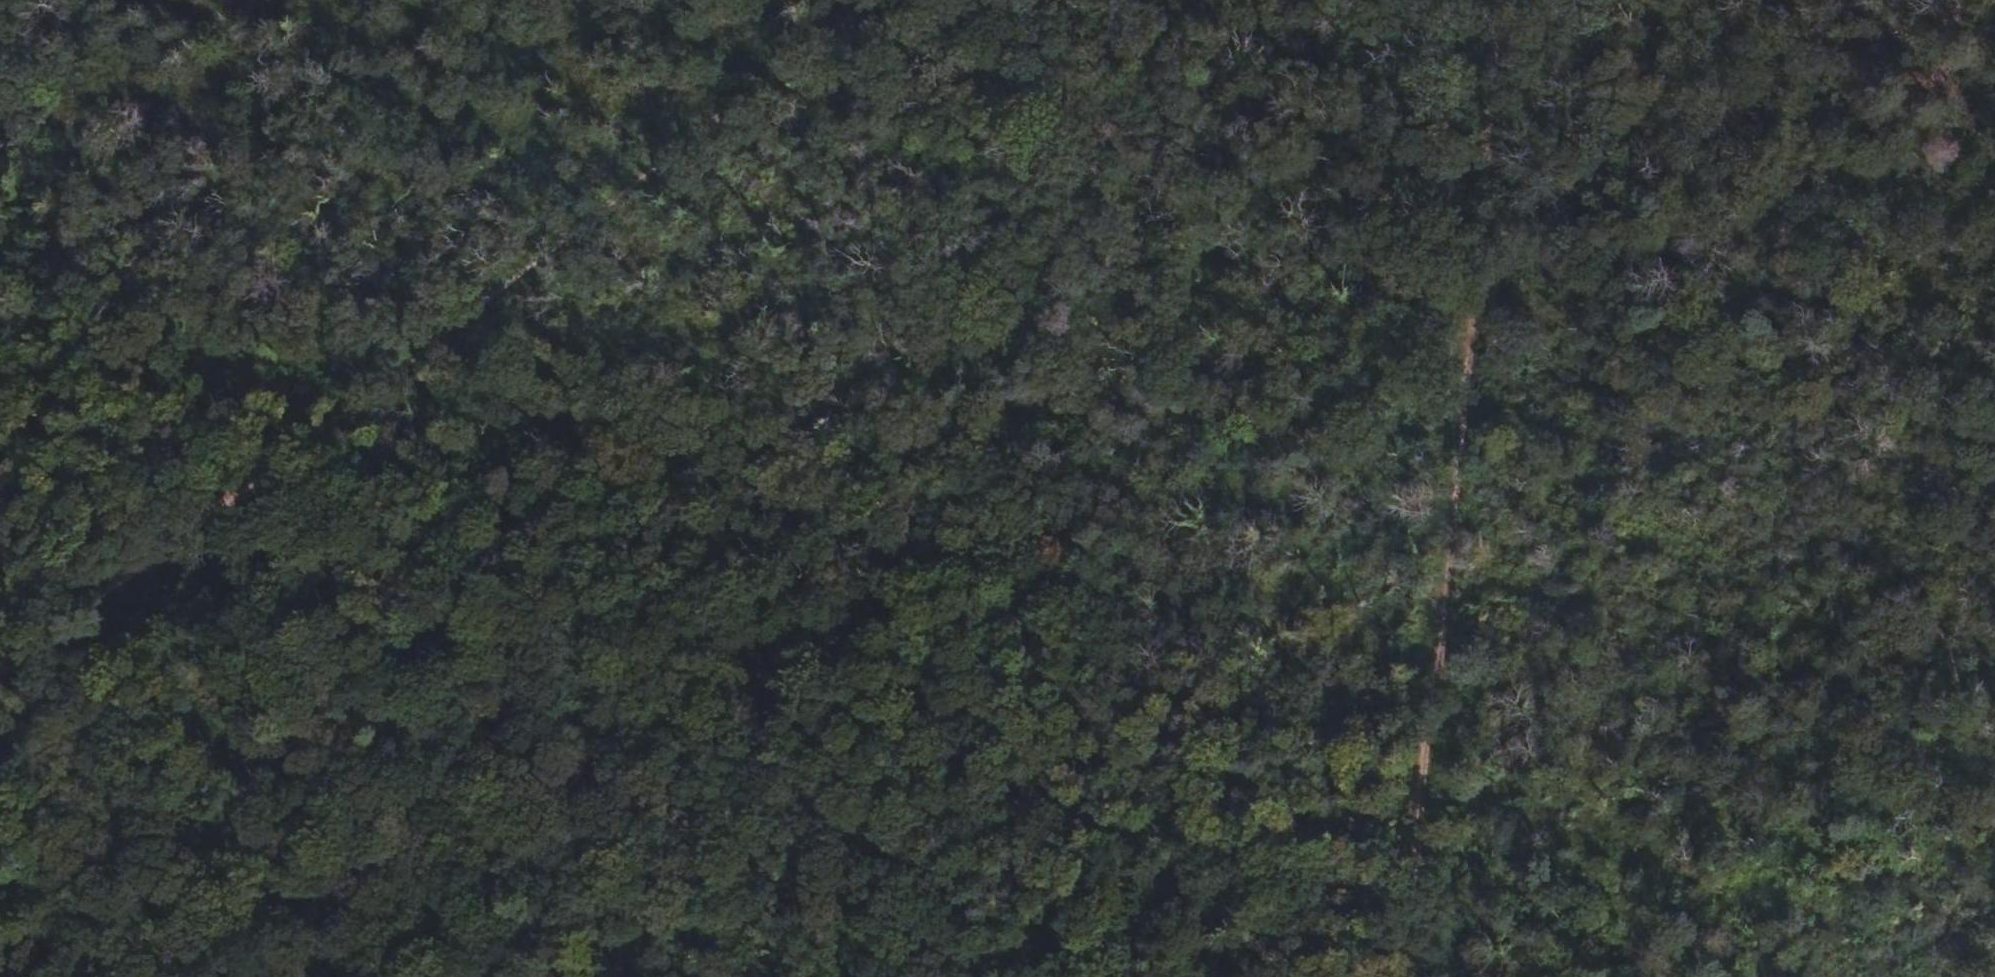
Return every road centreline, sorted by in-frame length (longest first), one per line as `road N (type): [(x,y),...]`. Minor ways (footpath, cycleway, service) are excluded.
road 1 (track): [(0,686),(877,0)]
road 2 (track): [(1490,0),(1409,976)]

